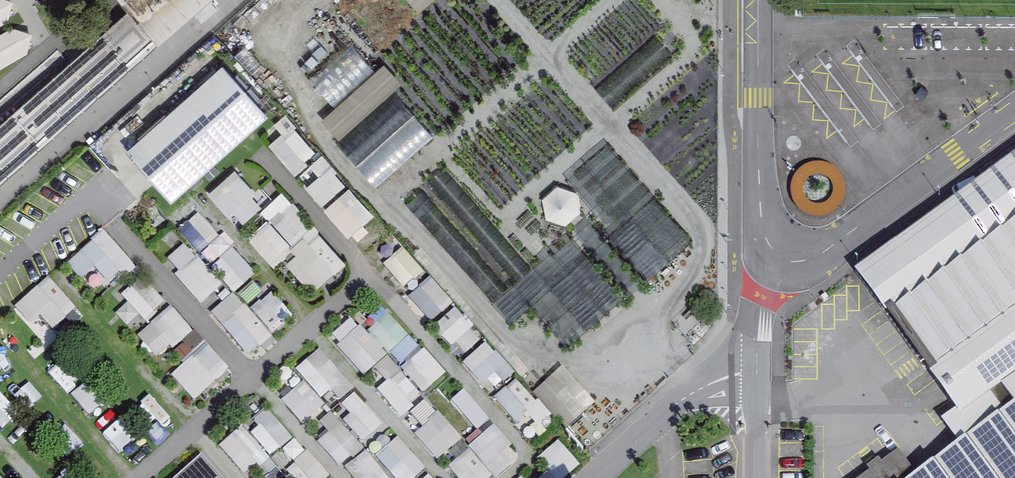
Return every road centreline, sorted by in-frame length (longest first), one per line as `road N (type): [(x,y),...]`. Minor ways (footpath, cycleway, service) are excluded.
road 1 (tertiary): [(1014,113),(815,259),(776,254)]
road 2 (tertiary): [(776,254),(763,233),(758,0)]
road 3 (residential): [(597,477),(697,389),(757,372)]
road 4 (residential): [(776,254),(760,294),(757,372)]

